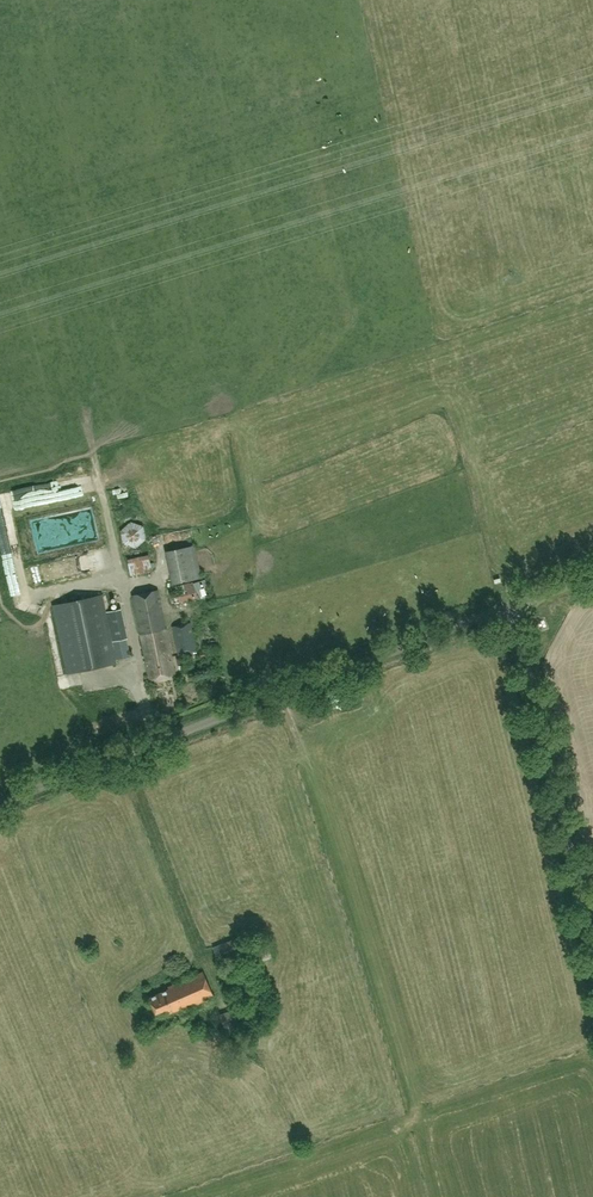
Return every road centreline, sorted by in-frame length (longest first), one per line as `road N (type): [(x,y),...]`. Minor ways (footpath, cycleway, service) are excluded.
road 1 (unclassified): [(0,801),(508,609)]
road 2 (unclassified): [(592,959),(508,609)]

